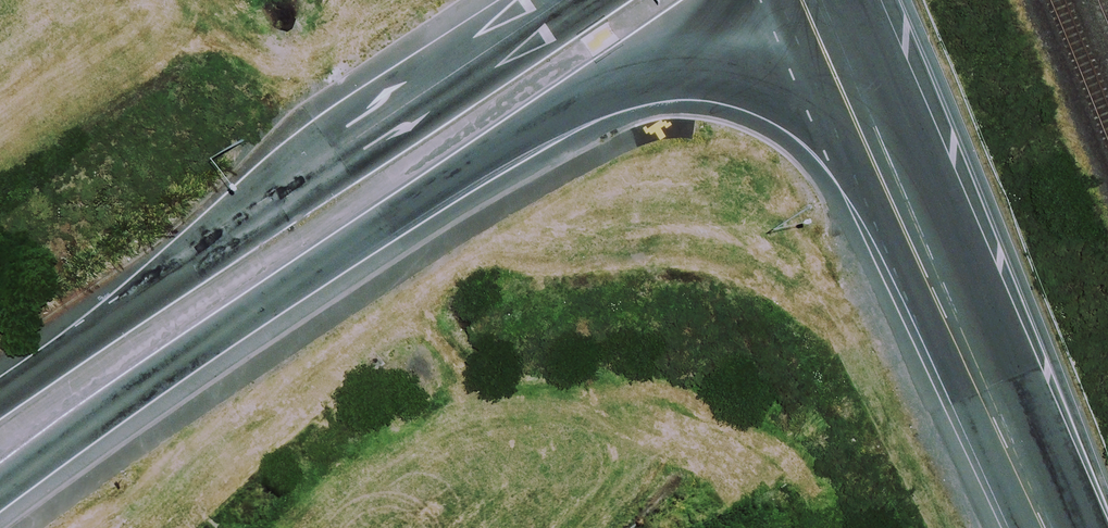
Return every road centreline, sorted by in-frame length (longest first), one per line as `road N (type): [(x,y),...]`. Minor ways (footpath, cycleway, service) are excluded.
road 1 (tertiary): [(793,0),(386,229),(0,497)]
road 2 (tertiary): [(0,388),(563,0)]
road 3 (tertiary): [(1036,527),(798,0)]

